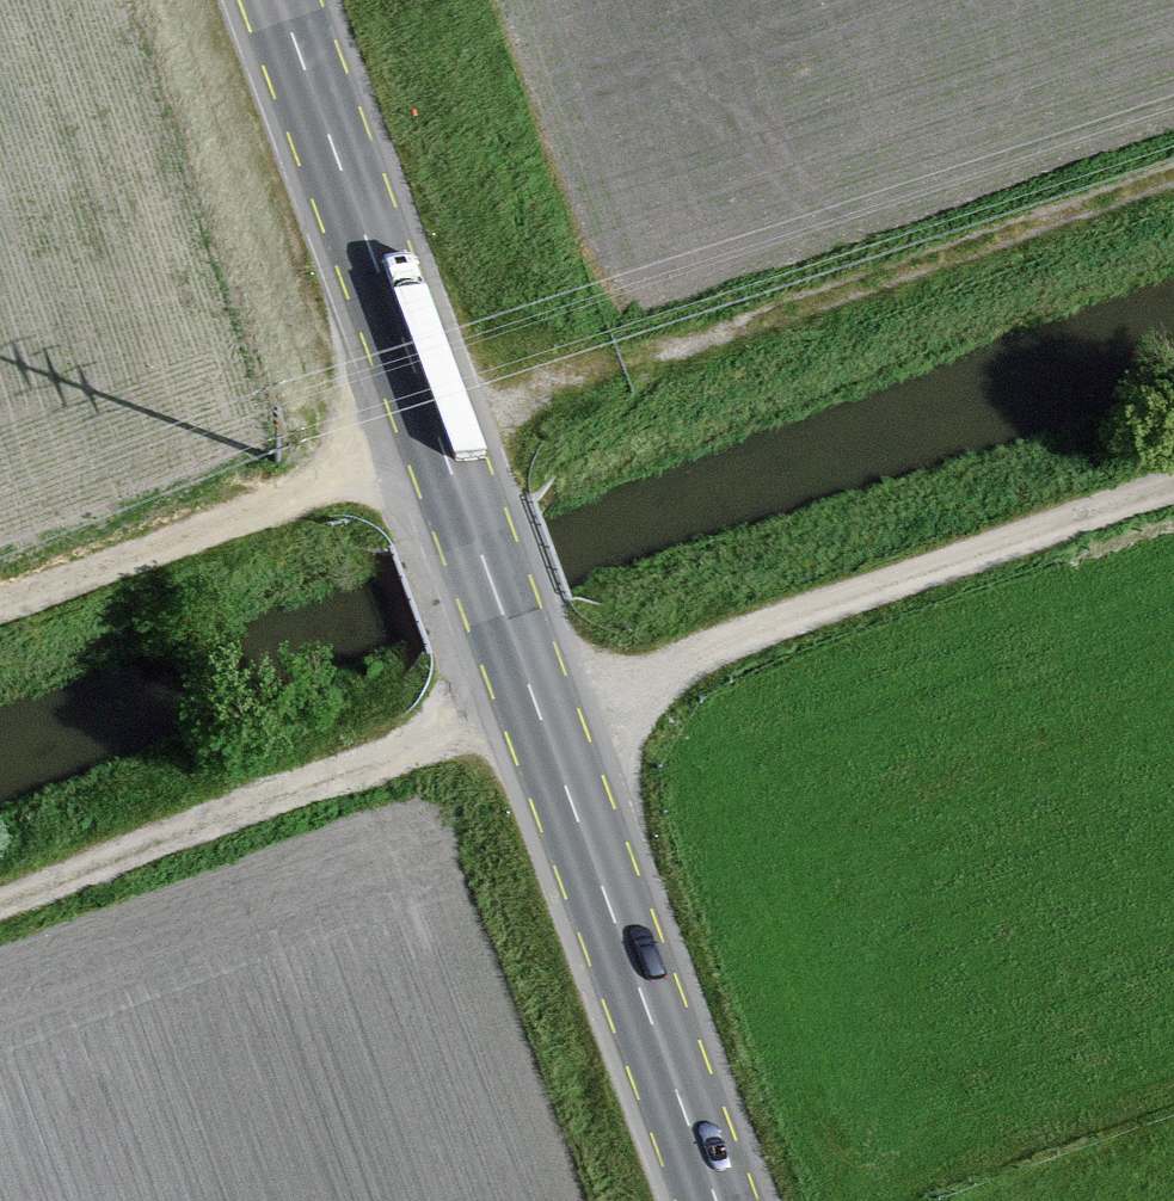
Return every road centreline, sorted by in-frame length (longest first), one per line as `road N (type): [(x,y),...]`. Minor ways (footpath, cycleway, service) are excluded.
road 1 (primary): [(718,1200),(279,0)]
road 2 (track): [(1173,169),(436,432),(260,514),(0,607)]
road 3 (track): [(1173,486),(0,903)]

